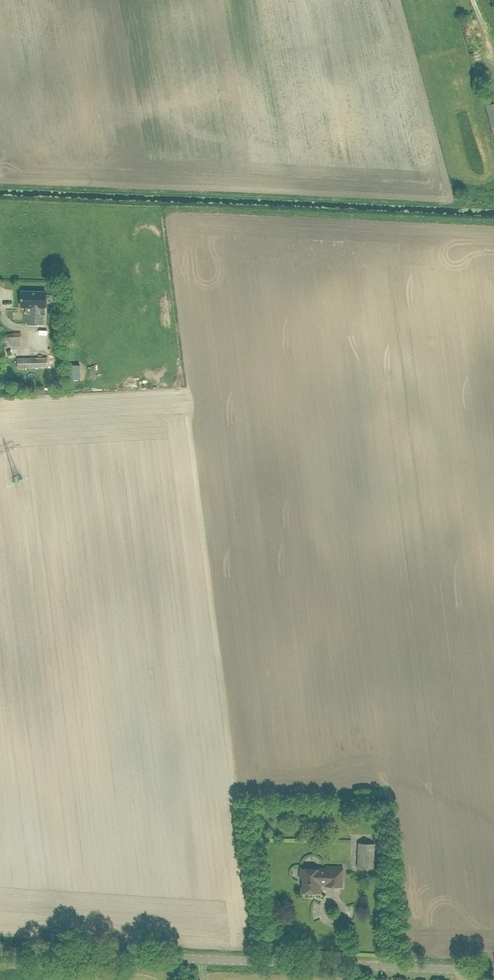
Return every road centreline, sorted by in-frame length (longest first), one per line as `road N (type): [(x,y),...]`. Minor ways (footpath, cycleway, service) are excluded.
road 1 (unclassified): [(493,970),(0,949)]

